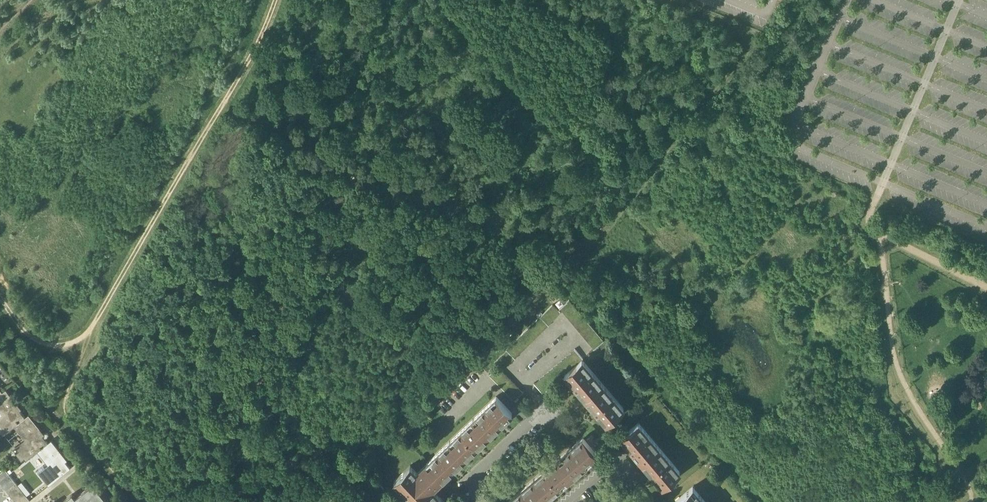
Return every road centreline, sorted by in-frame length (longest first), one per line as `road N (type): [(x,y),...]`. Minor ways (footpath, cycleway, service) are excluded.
road 1 (track): [(343,501),(523,328),(641,196),(734,61),(729,40),(643,0)]
road 2 (track): [(275,0),(88,335),(44,345),(24,335),(0,297)]
road 3 (track): [(598,244),(223,103)]
road 4 (track): [(67,345),(73,356),(58,405),(63,423),(137,501)]

